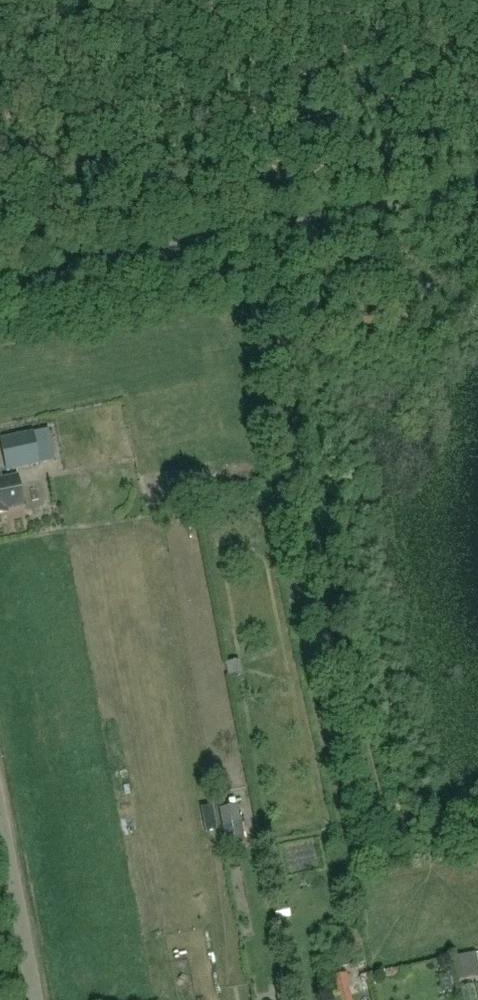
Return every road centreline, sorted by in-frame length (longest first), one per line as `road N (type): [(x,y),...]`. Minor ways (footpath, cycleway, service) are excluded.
road 1 (unclassified): [(0,813),(36,999)]

